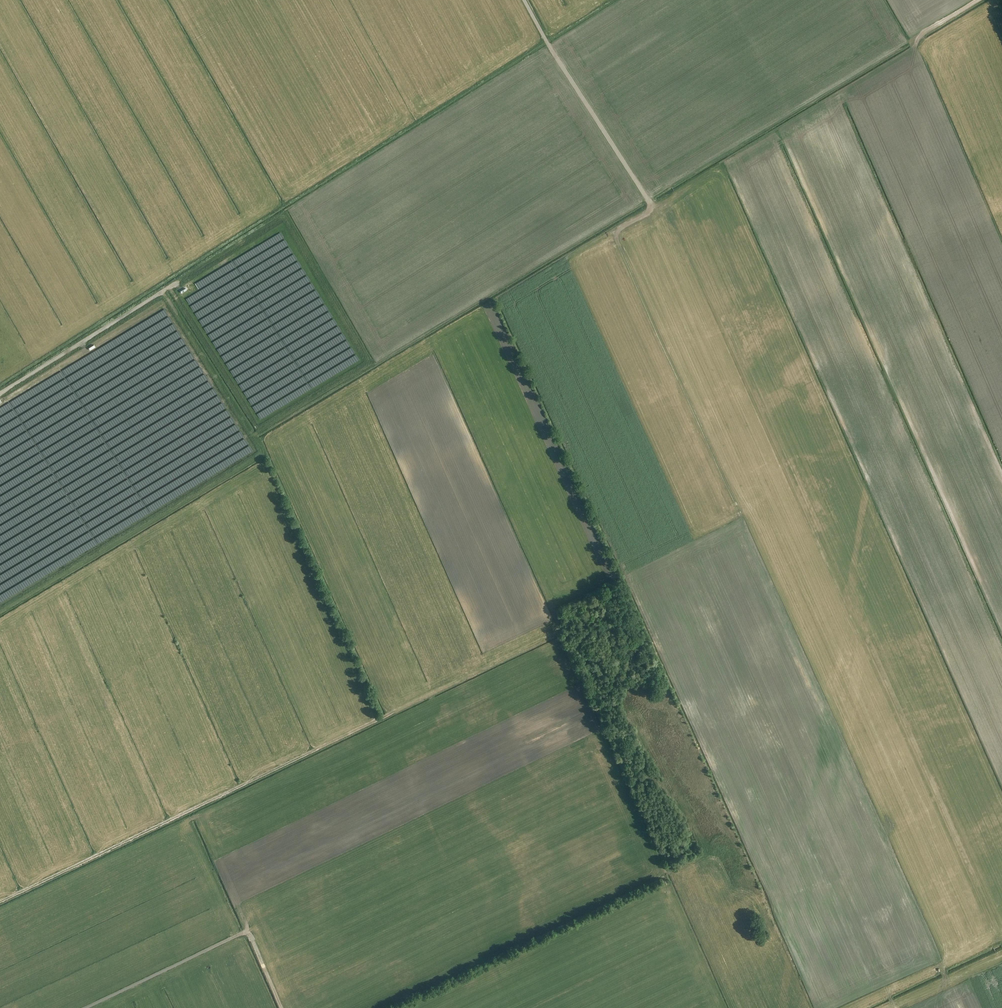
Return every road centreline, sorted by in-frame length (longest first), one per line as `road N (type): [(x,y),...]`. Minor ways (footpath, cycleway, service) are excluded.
road 1 (track): [(0,902),(430,696)]
road 2 (track): [(0,394),(284,217)]
road 3 (track): [(282,1007),(246,932),(87,1007)]
road 4 (track): [(525,0),(652,206)]

